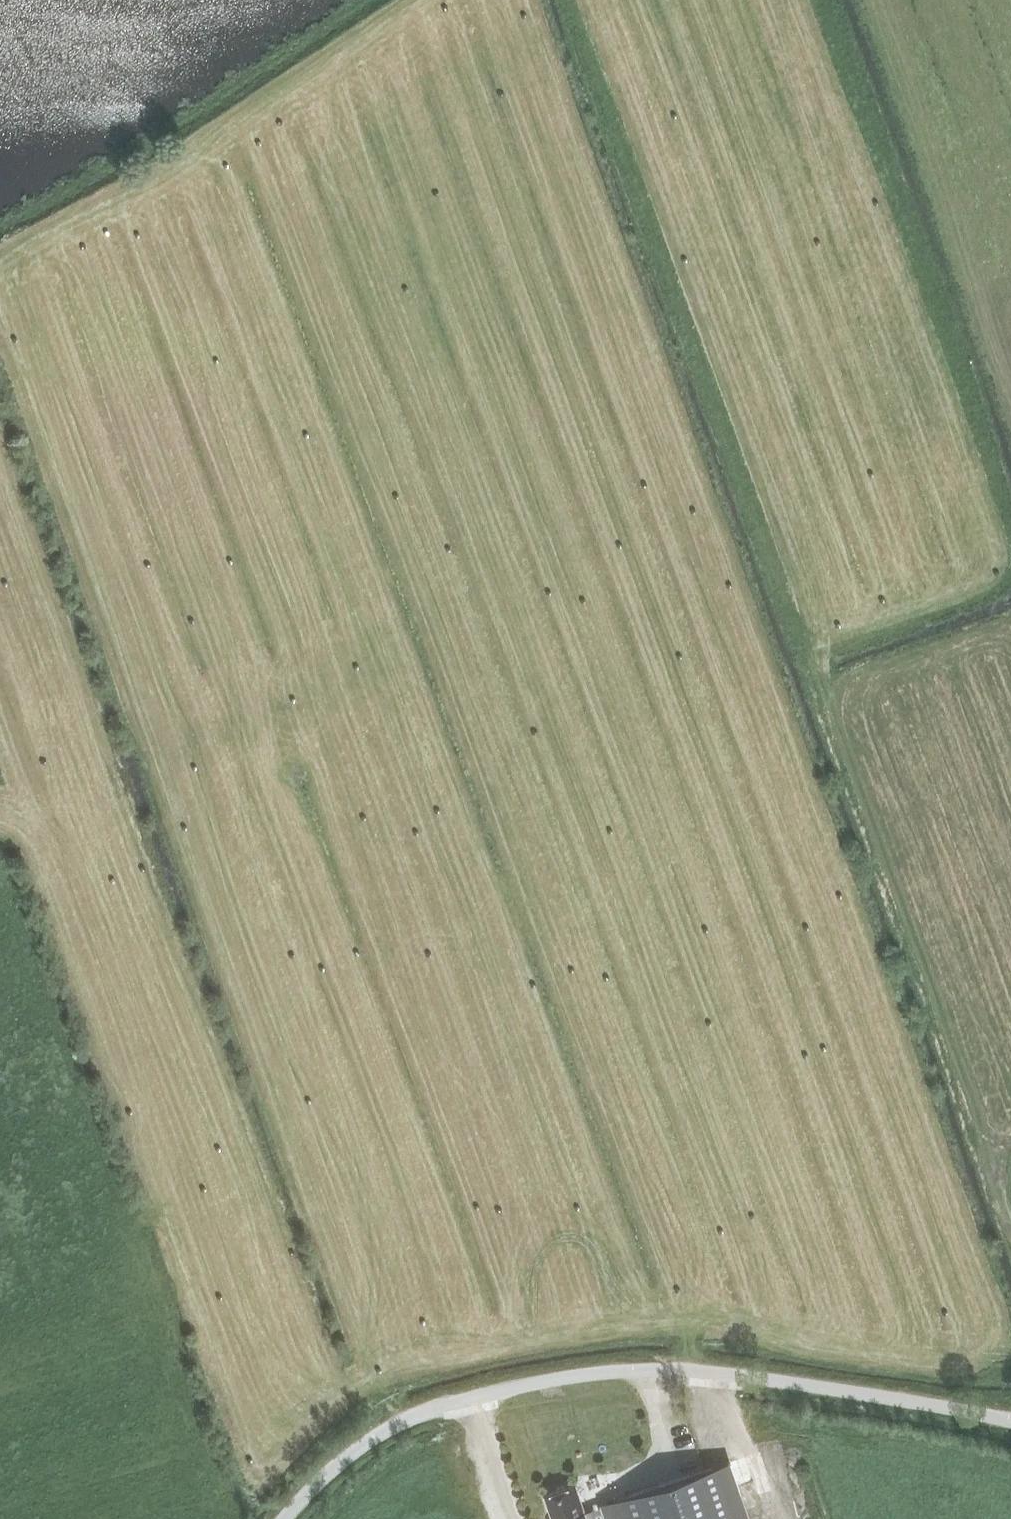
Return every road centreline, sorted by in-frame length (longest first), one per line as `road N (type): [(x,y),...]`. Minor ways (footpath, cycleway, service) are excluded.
road 1 (unclassified): [(286,1518),(341,1460),(388,1426),(488,1392),(586,1372),(720,1375),(1010,1421)]

